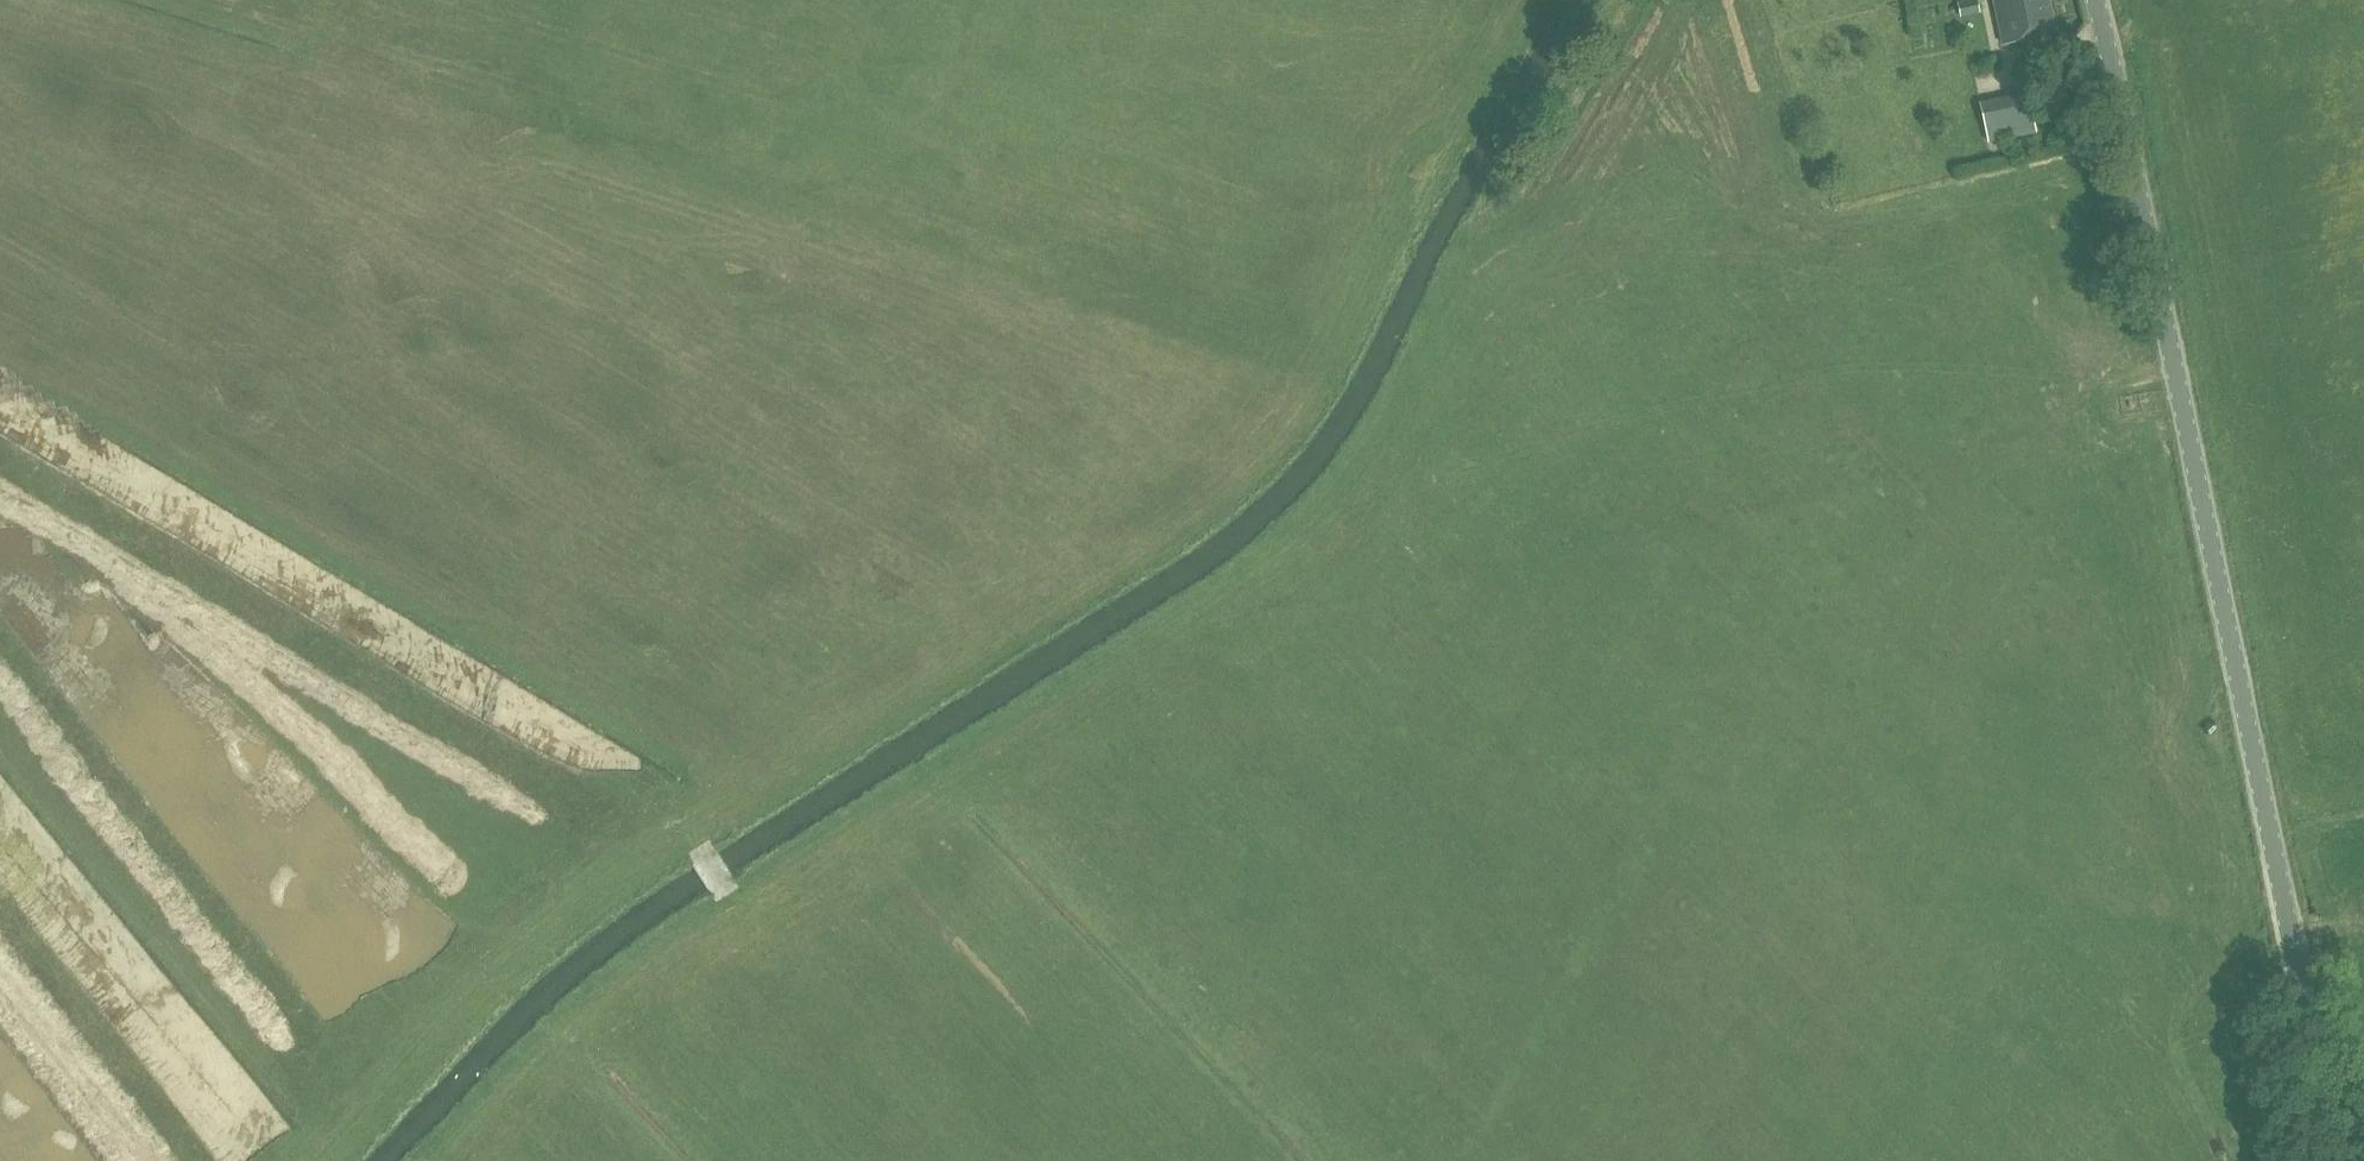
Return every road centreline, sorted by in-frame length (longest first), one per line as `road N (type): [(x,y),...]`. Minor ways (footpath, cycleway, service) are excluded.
road 1 (tertiary): [(2342,1160),(2106,0)]

